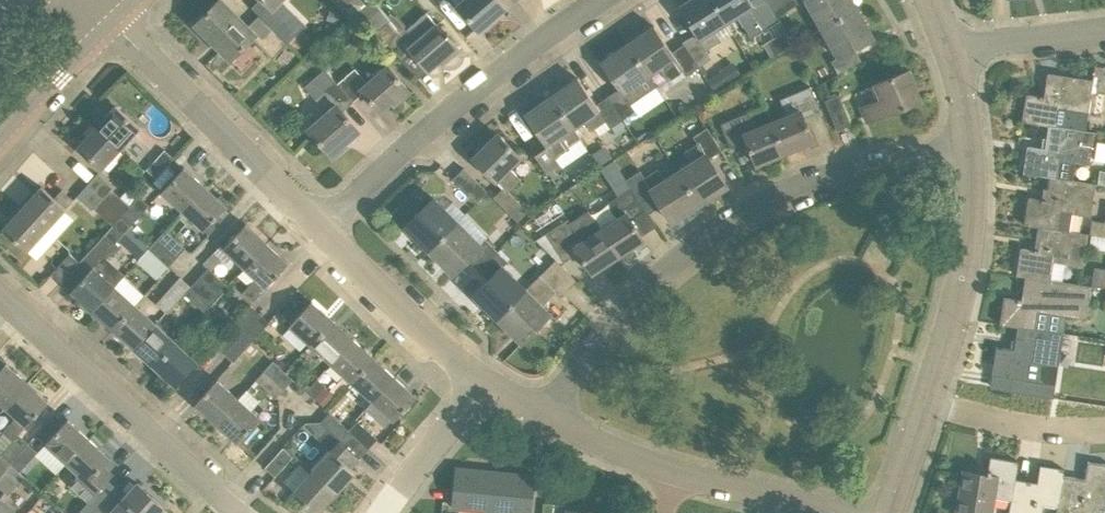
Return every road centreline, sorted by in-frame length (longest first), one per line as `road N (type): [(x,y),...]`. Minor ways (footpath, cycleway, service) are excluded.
road 1 (unclassified): [(545,419),(648,287),(703,239),(771,198),(852,169),(922,156),(970,160)]
road 2 (unclassified): [(319,223),(529,45),(598,0)]
road 3 (unclassified): [(244,512),(0,291)]
road 4 (unclassified): [(319,223),(114,23)]
road 5 (unclassified): [(923,405),(967,241),(970,160)]
road 6 (unclassified): [(484,381),(319,223)]
road 7 (unclassified): [(1104,429),(1040,428),(923,405)]
road 8 (unclassified): [(852,512),(677,476)]
road 9 (unclassified): [(0,147),(114,23)]
road 10 (unclassified): [(484,381),(387,512)]
road 11 (unclassified): [(1104,30),(947,47)]
road 12 (unclassified): [(677,476),(545,419)]

